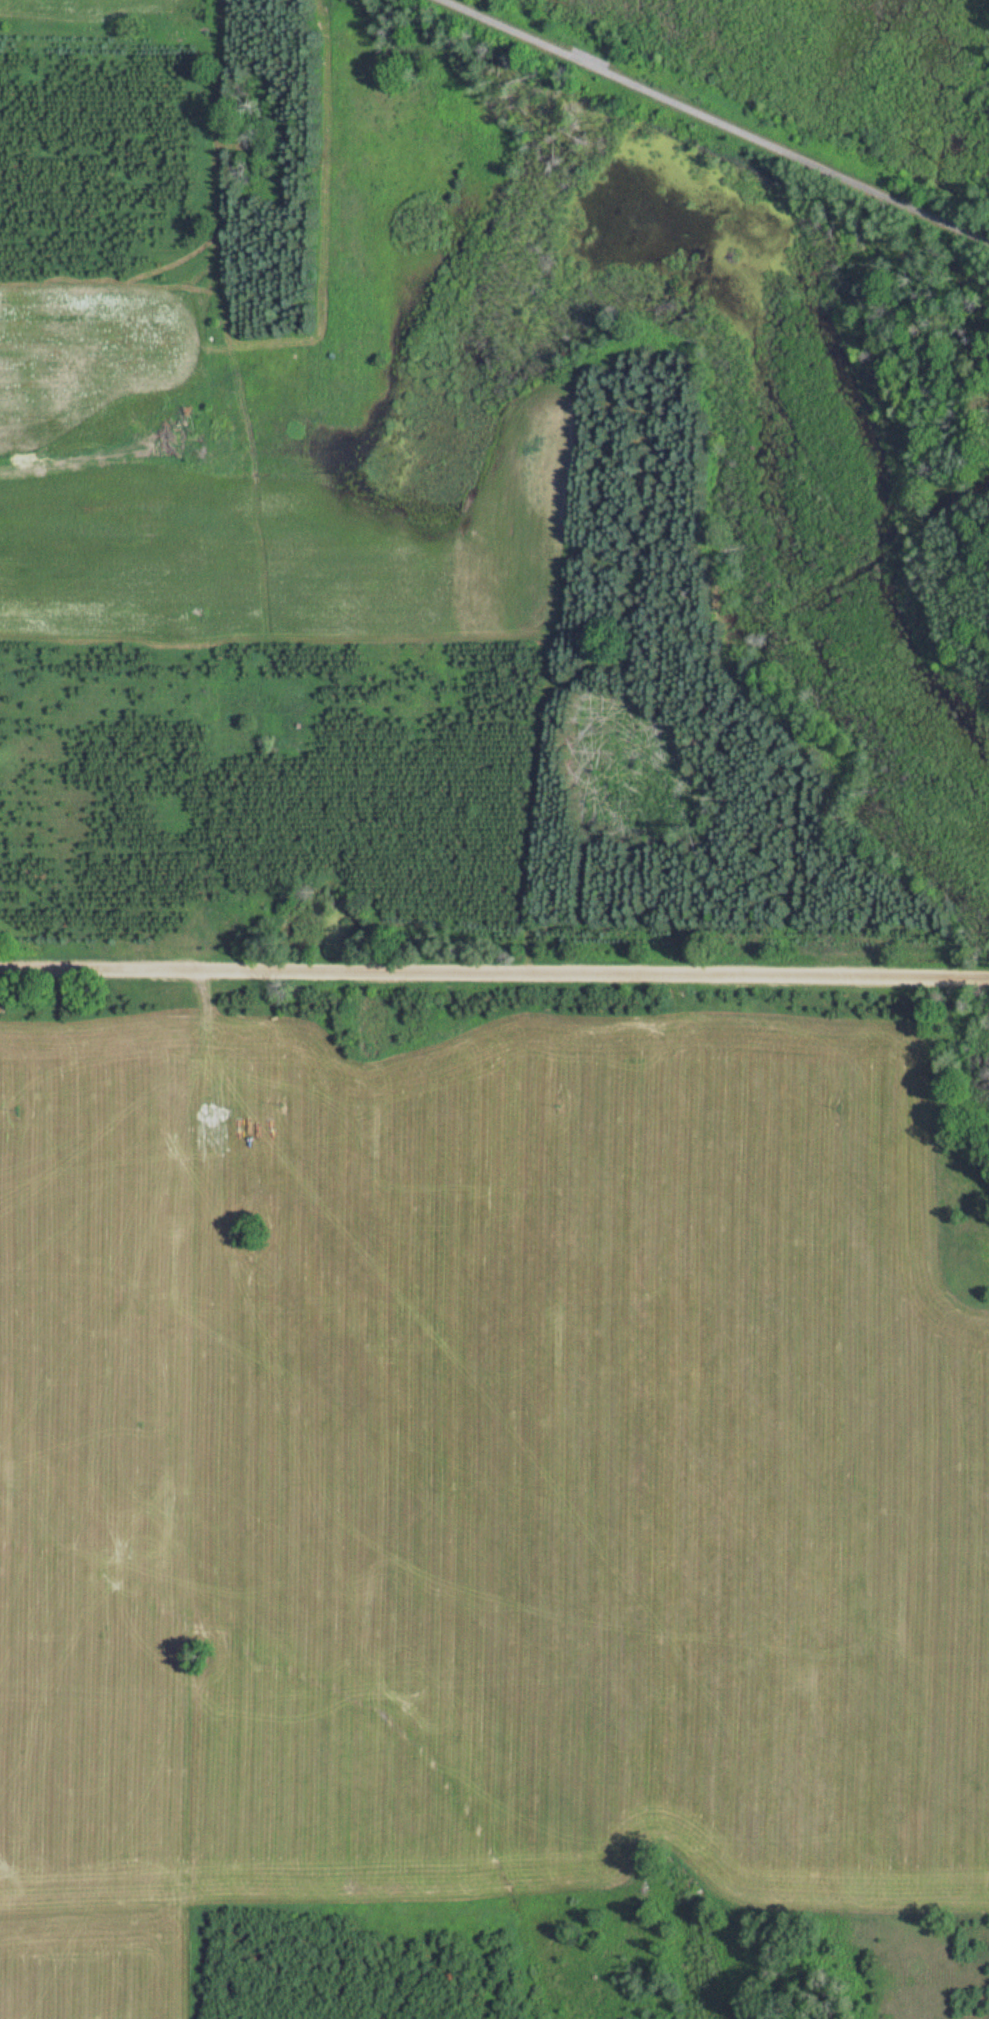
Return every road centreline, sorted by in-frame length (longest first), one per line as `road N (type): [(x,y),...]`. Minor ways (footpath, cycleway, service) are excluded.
road 1 (residential): [(988,980),(0,974)]

